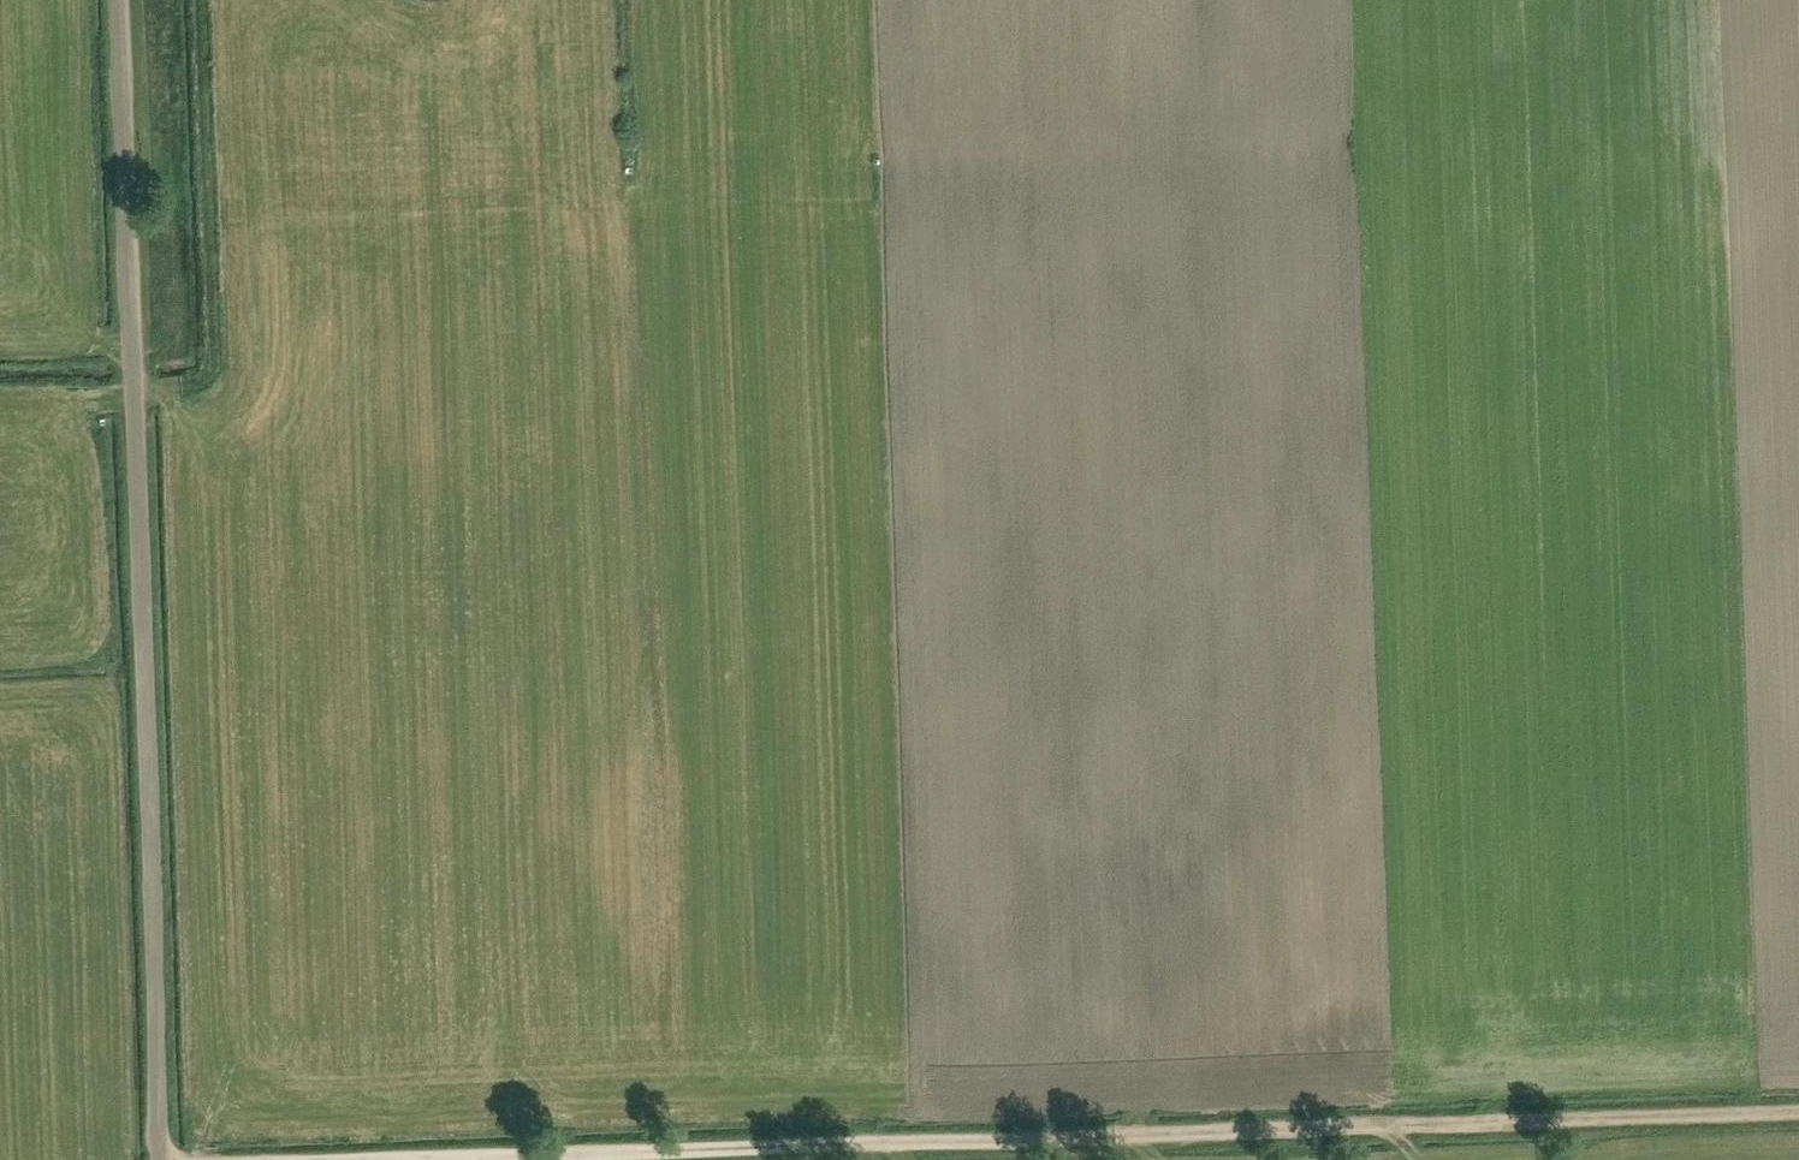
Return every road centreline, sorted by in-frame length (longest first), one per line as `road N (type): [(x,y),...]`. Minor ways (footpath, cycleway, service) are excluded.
road 1 (track): [(1798,1112),(385,1159)]
road 2 (track): [(166,1159),(118,0)]

